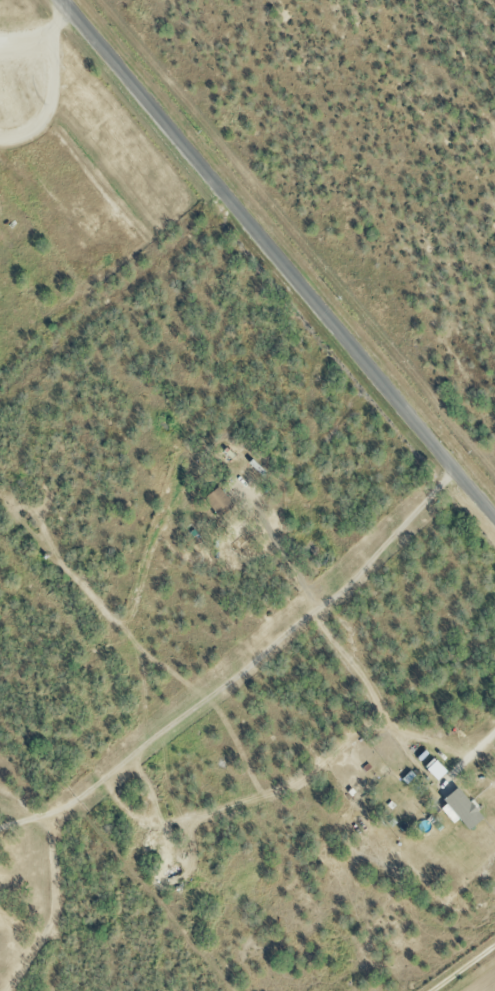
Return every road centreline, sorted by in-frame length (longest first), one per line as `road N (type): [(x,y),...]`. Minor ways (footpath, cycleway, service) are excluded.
road 1 (residential): [(494,504),(70,0)]

